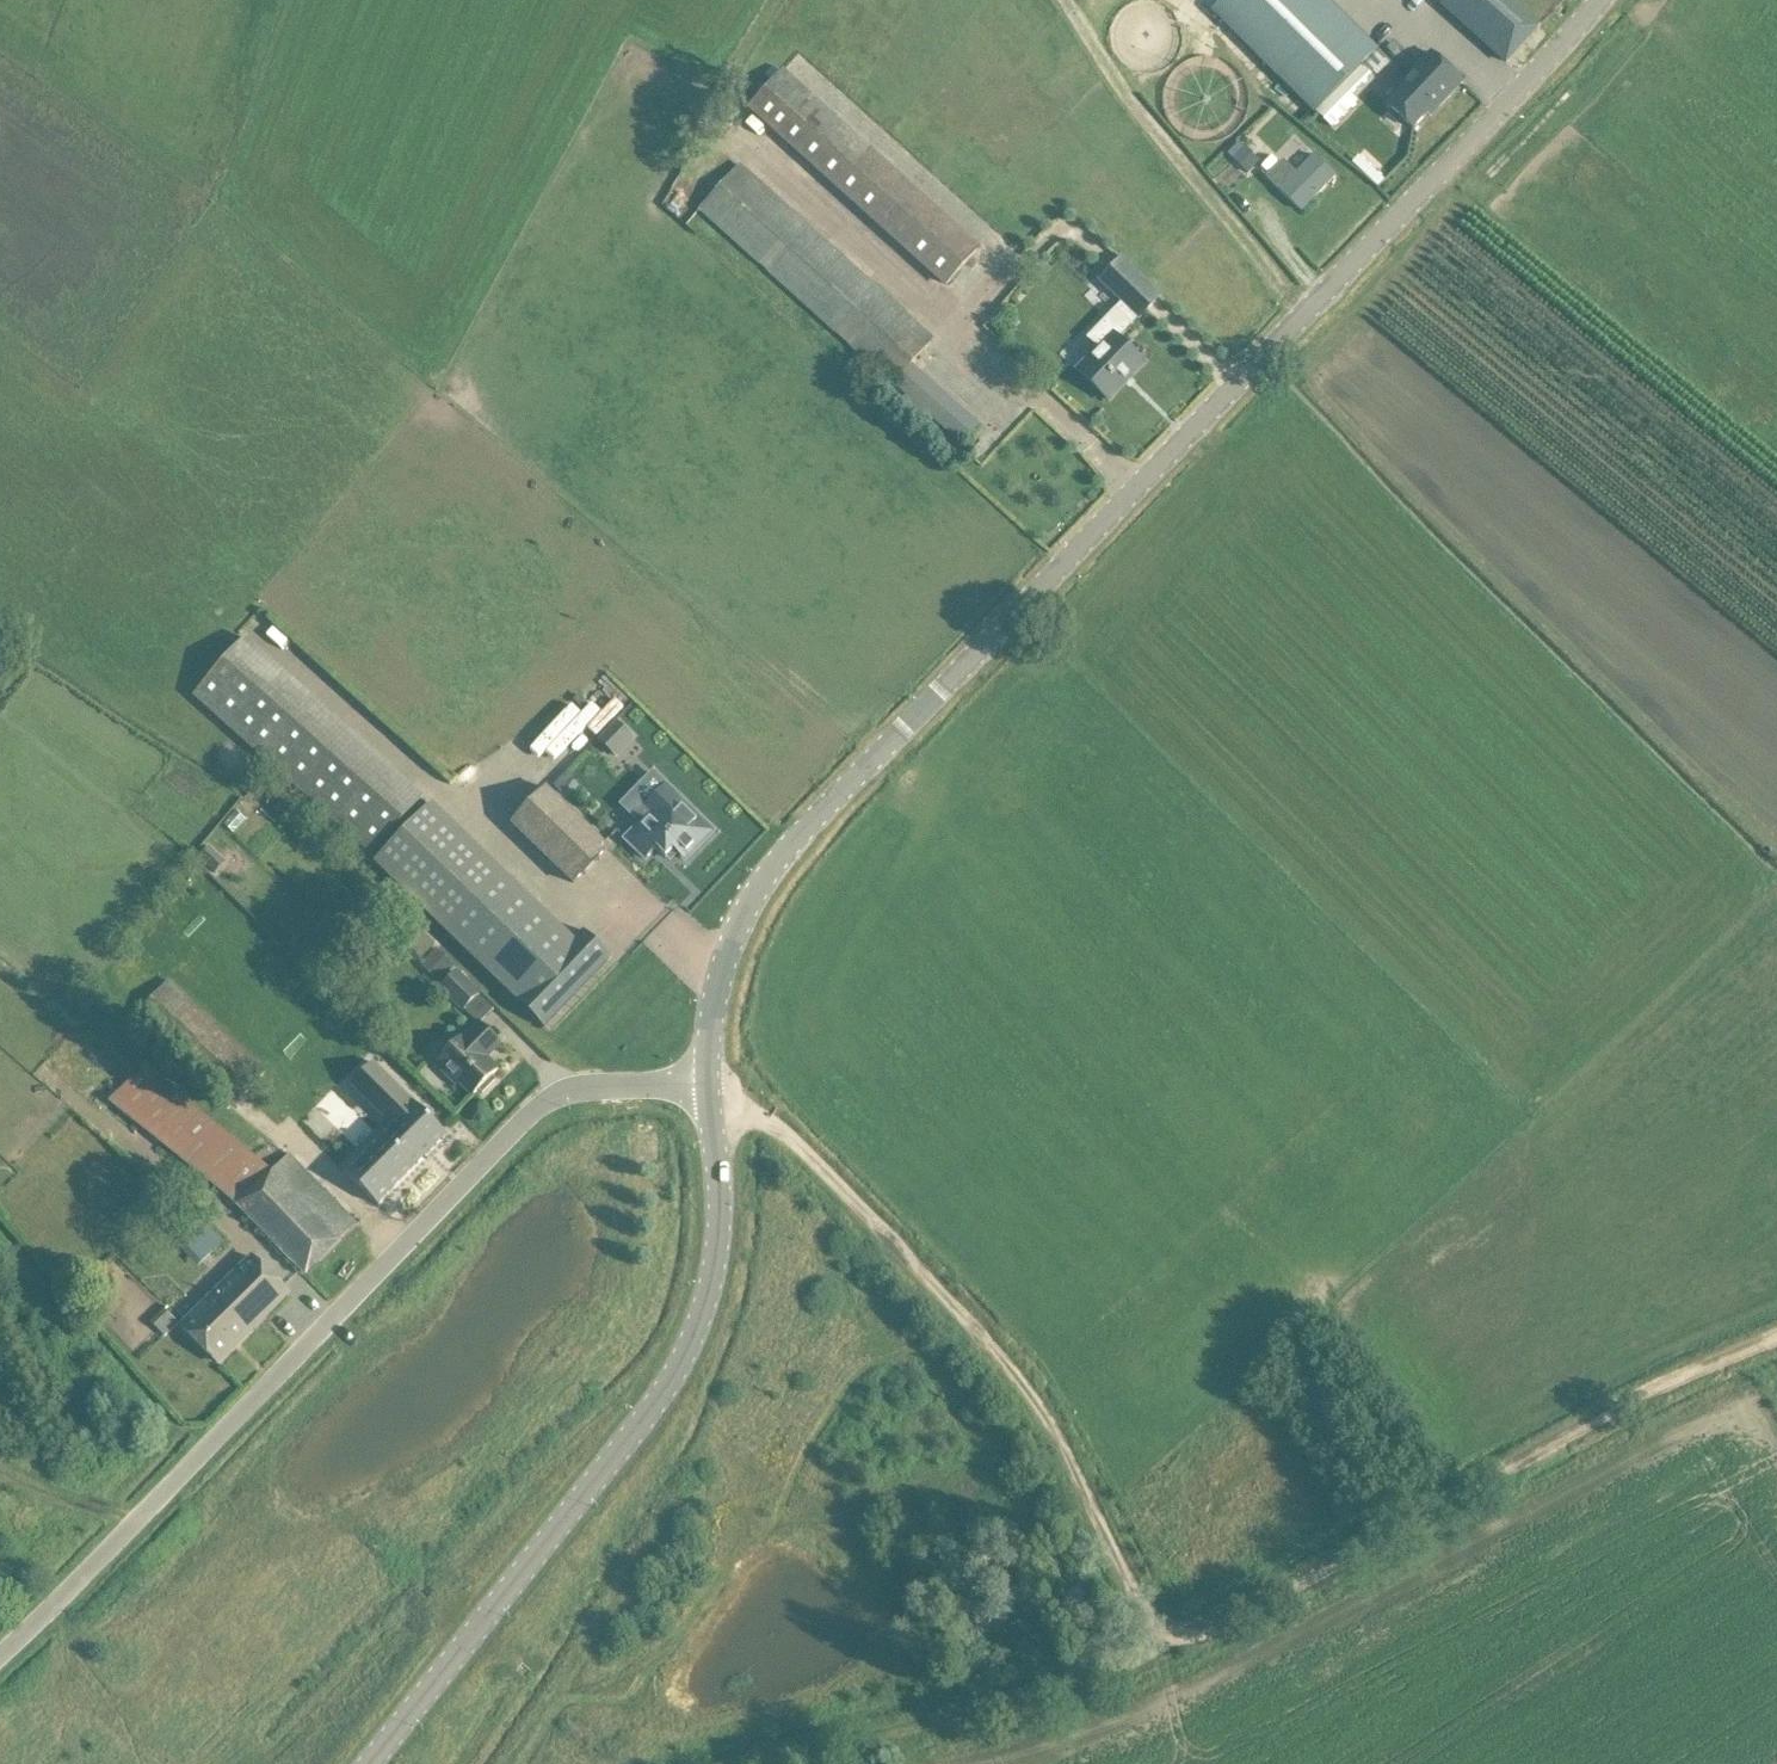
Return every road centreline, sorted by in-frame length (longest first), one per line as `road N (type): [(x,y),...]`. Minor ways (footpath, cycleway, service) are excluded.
road 1 (unclassified): [(711,1096),(712,997),(725,949),(811,827),(1499,124),(1607,0)]
road 2 (track): [(764,1763),(1046,1694),(1167,1648),(1677,1380),(1776,1340)]
road 3 (unclassified): [(0,1660),(247,1420),(499,1140),(585,1092),(711,1096)]
road 4 (unclassified): [(371,1763),(670,1385),(707,1278),(719,1205),(711,1096)]
road 5 (track): [(711,1096),(796,1146),(1025,1391),(1167,1648)]

